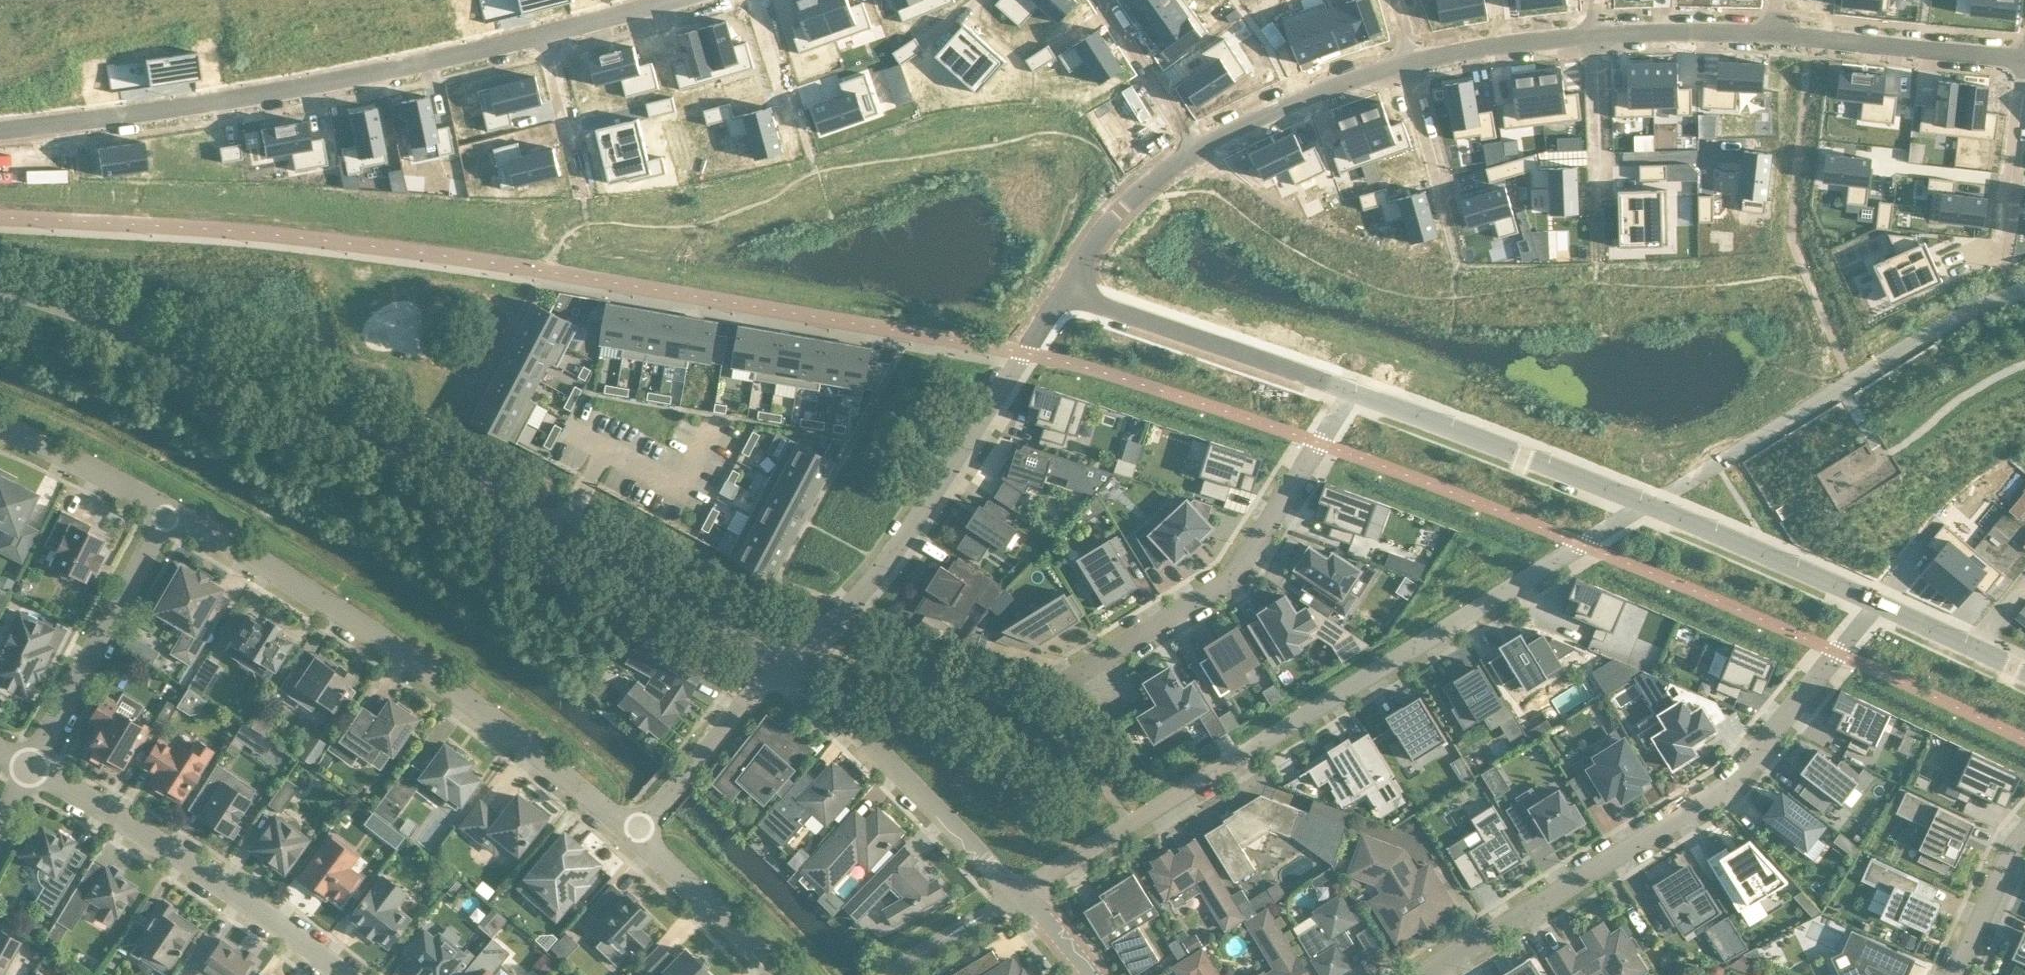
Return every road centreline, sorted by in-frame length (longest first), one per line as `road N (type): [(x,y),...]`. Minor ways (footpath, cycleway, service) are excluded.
road 1 (residential): [(563,526),(277,387),(0,288)]
road 2 (residential): [(1131,823),(1648,505)]
road 3 (residential): [(1421,974),(1730,783),(1874,601)]
road 4 (residential): [(631,831),(444,680),(250,552),(171,511)]
road 5 (residential): [(0,131),(235,96),(532,27)]
road 6 (residential): [(783,664),(895,552),(1063,287)]
road 7 (residential): [(2024,293),(1648,505)]
road 8 (residential): [(1349,390),(1232,577),(1066,681)]
road 9 (residential): [(31,767),(172,850),(345,974)]
road 10 (residential): [(1019,893),(783,664)]
road 11 (unclassified): [(1648,505),(1349,390)]
road 12 (unclassified): [(1349,390),(1063,287)]
road 13 (residential): [(31,767),(171,511)]
road 14 (residential): [(563,526),(783,664)]
road 15 (residential): [(2024,56),(1771,35)]
road 16 (unclassified): [(1874,601),(1648,505)]
road 17 (residential): [(783,664),(631,831)]
road 18 (residential): [(1403,66),(1351,79),(1198,147)]
road 19 (residential): [(779,974),(631,831)]
road 20 (residential): [(1198,147),(1114,213),(1063,287)]
road 21 (residential): [(1595,34),(1403,66)]
road 22 (residential): [(171,511),(0,425)]
road 23 (residential): [(1198,147),(1099,0)]
road 24 (residential): [(1771,35),(1656,28),(1595,34)]
road 25 (unclassified): [(2024,670),(1874,601)]
road 26 (residential): [(2024,74),(2002,237)]
road 27 (residential): [(1595,34),(1597,198)]
road 28 (residential): [(1955,974),(2024,834)]
road 29 (residential): [(532,27),(673,0)]
road 30 (residential): [(1131,823),(1019,893)]
road 31 (residential): [(1403,66),(1440,192)]
road 32 (residential): [(532,27),(576,149)]

